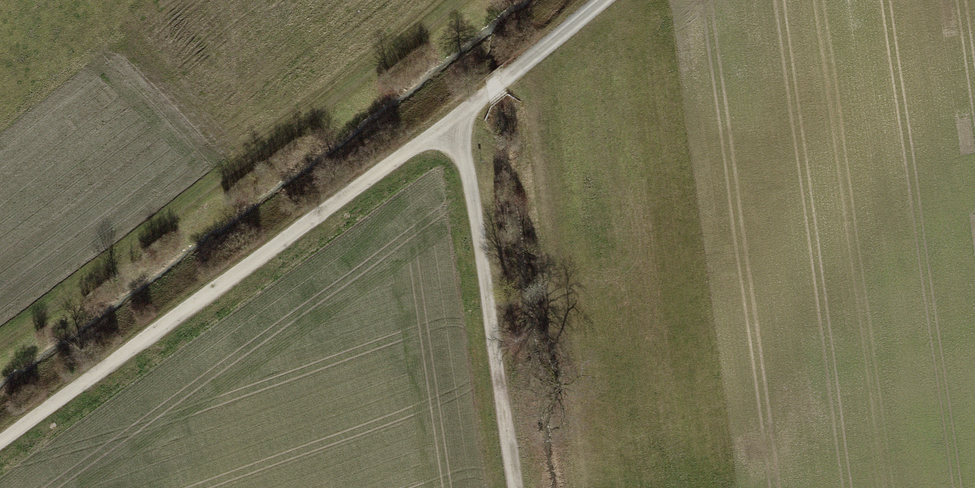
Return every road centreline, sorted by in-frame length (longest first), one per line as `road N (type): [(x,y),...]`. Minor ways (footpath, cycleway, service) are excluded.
road 1 (track): [(0,441),(461,118),(599,0)]
road 2 (track): [(463,0),(0,339)]
road 3 (track): [(461,118),(516,487)]

